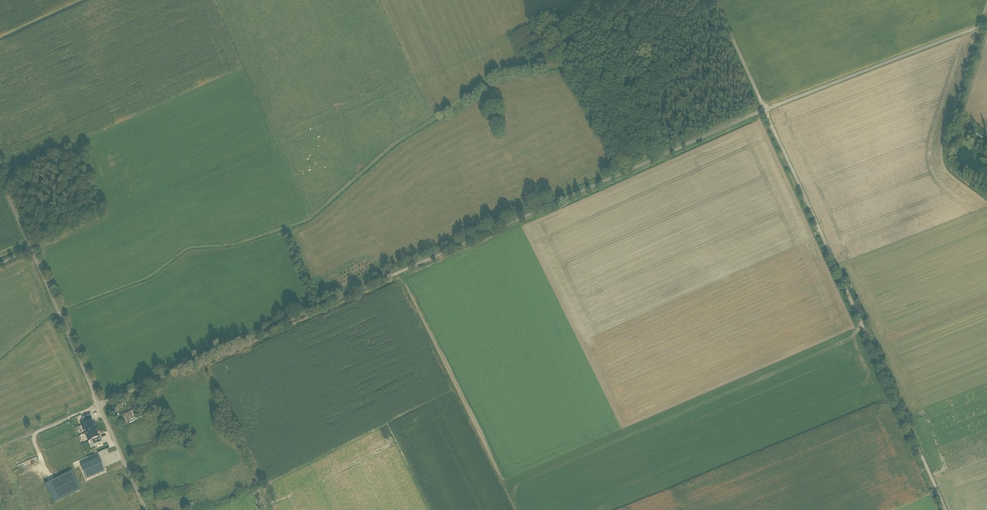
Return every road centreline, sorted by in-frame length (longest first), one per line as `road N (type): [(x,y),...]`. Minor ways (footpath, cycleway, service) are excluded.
road 1 (unclassified): [(764,109),(100,405)]
road 2 (unclassified): [(945,509),(764,109)]
road 3 (unclassified): [(0,181),(100,405)]
road 4 (unclassified): [(986,24),(764,109)]
road 5 (unclassified): [(764,109),(714,0)]

